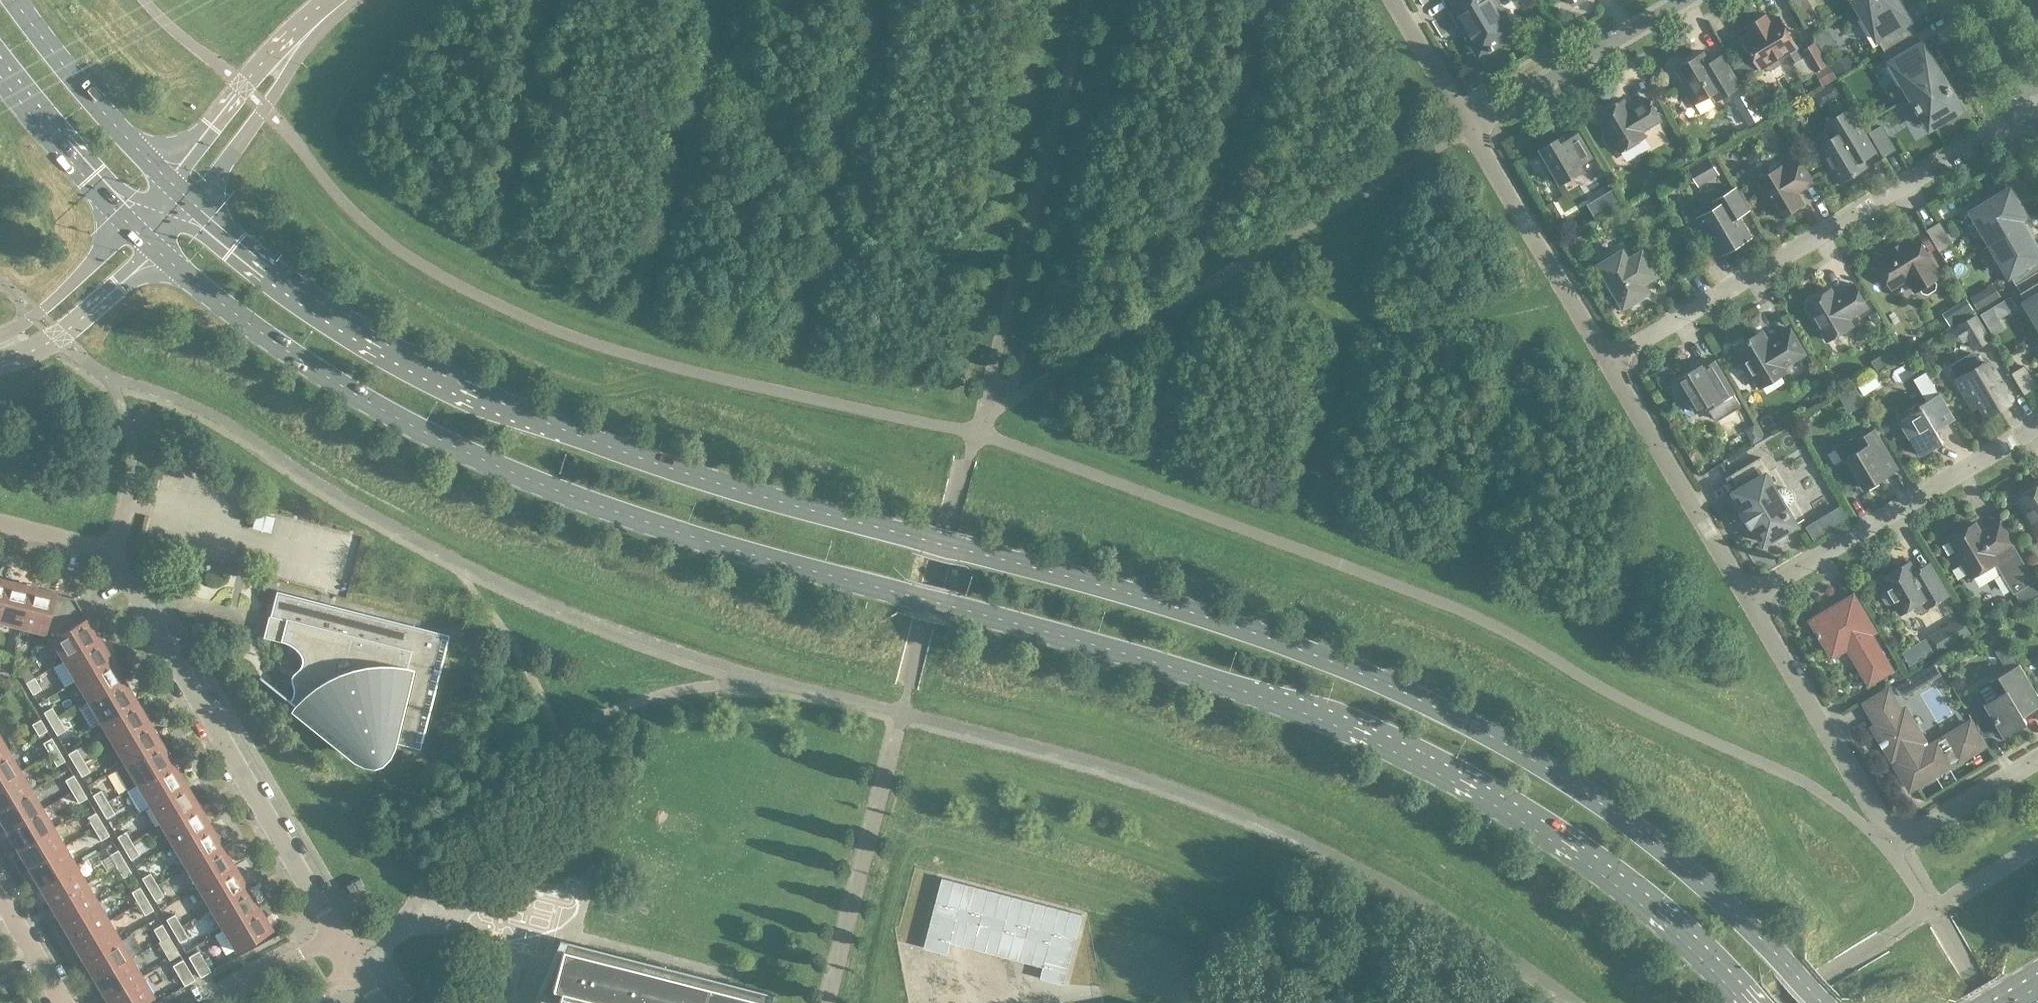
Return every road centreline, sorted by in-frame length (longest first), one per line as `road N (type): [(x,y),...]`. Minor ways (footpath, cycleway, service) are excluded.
road 1 (secondary): [(1824,1002),(1662,848),(1548,768),(1421,694),(1226,620),(732,485),(454,387),(349,325),(193,203)]
road 2 (secondary): [(154,247),(267,338),(419,432),(549,486),(685,538),(1278,700),(1443,775),(1601,869),(1749,1002)]
road 3 (unclassified): [(329,930),(89,546),(0,525)]
road 4 (residential): [(1609,361),(2037,113)]
road 5 (residential): [(1748,598),(1893,843),(2037,758)]
road 6 (residential): [(2037,429),(1748,598)]
road 7 (residential): [(1609,361),(1748,598)]
road 8 (residential): [(1474,133),(1609,361)]
road 9 (residential): [(1692,0),(1474,133)]
road 10 (secondary): [(169,180),(78,86),(16,0)]
road 11 (secondary): [(0,70),(129,222)]
road 12 (unclassified): [(0,351),(57,335),(154,247)]
road 13 (unclassified): [(129,222),(0,344)]
road 14 (unclassified): [(193,203),(263,109),(284,54)]
road 15 (unclassified): [(284,54),(242,88),(169,180)]
road 16 (residential): [(1395,0),(1474,133)]
road 17 (residential): [(329,930),(207,1002)]
road 18 (unclassified): [(1972,0),(2037,111)]
road 19 (residential): [(63,1002),(0,891)]

